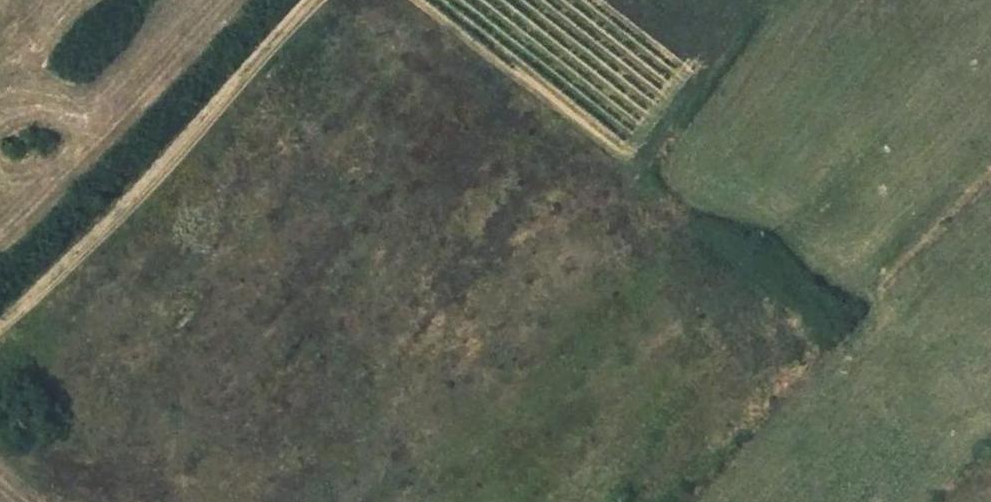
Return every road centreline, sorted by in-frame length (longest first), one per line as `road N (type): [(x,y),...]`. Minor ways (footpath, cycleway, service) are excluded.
road 1 (track): [(322,0),(0,326)]

